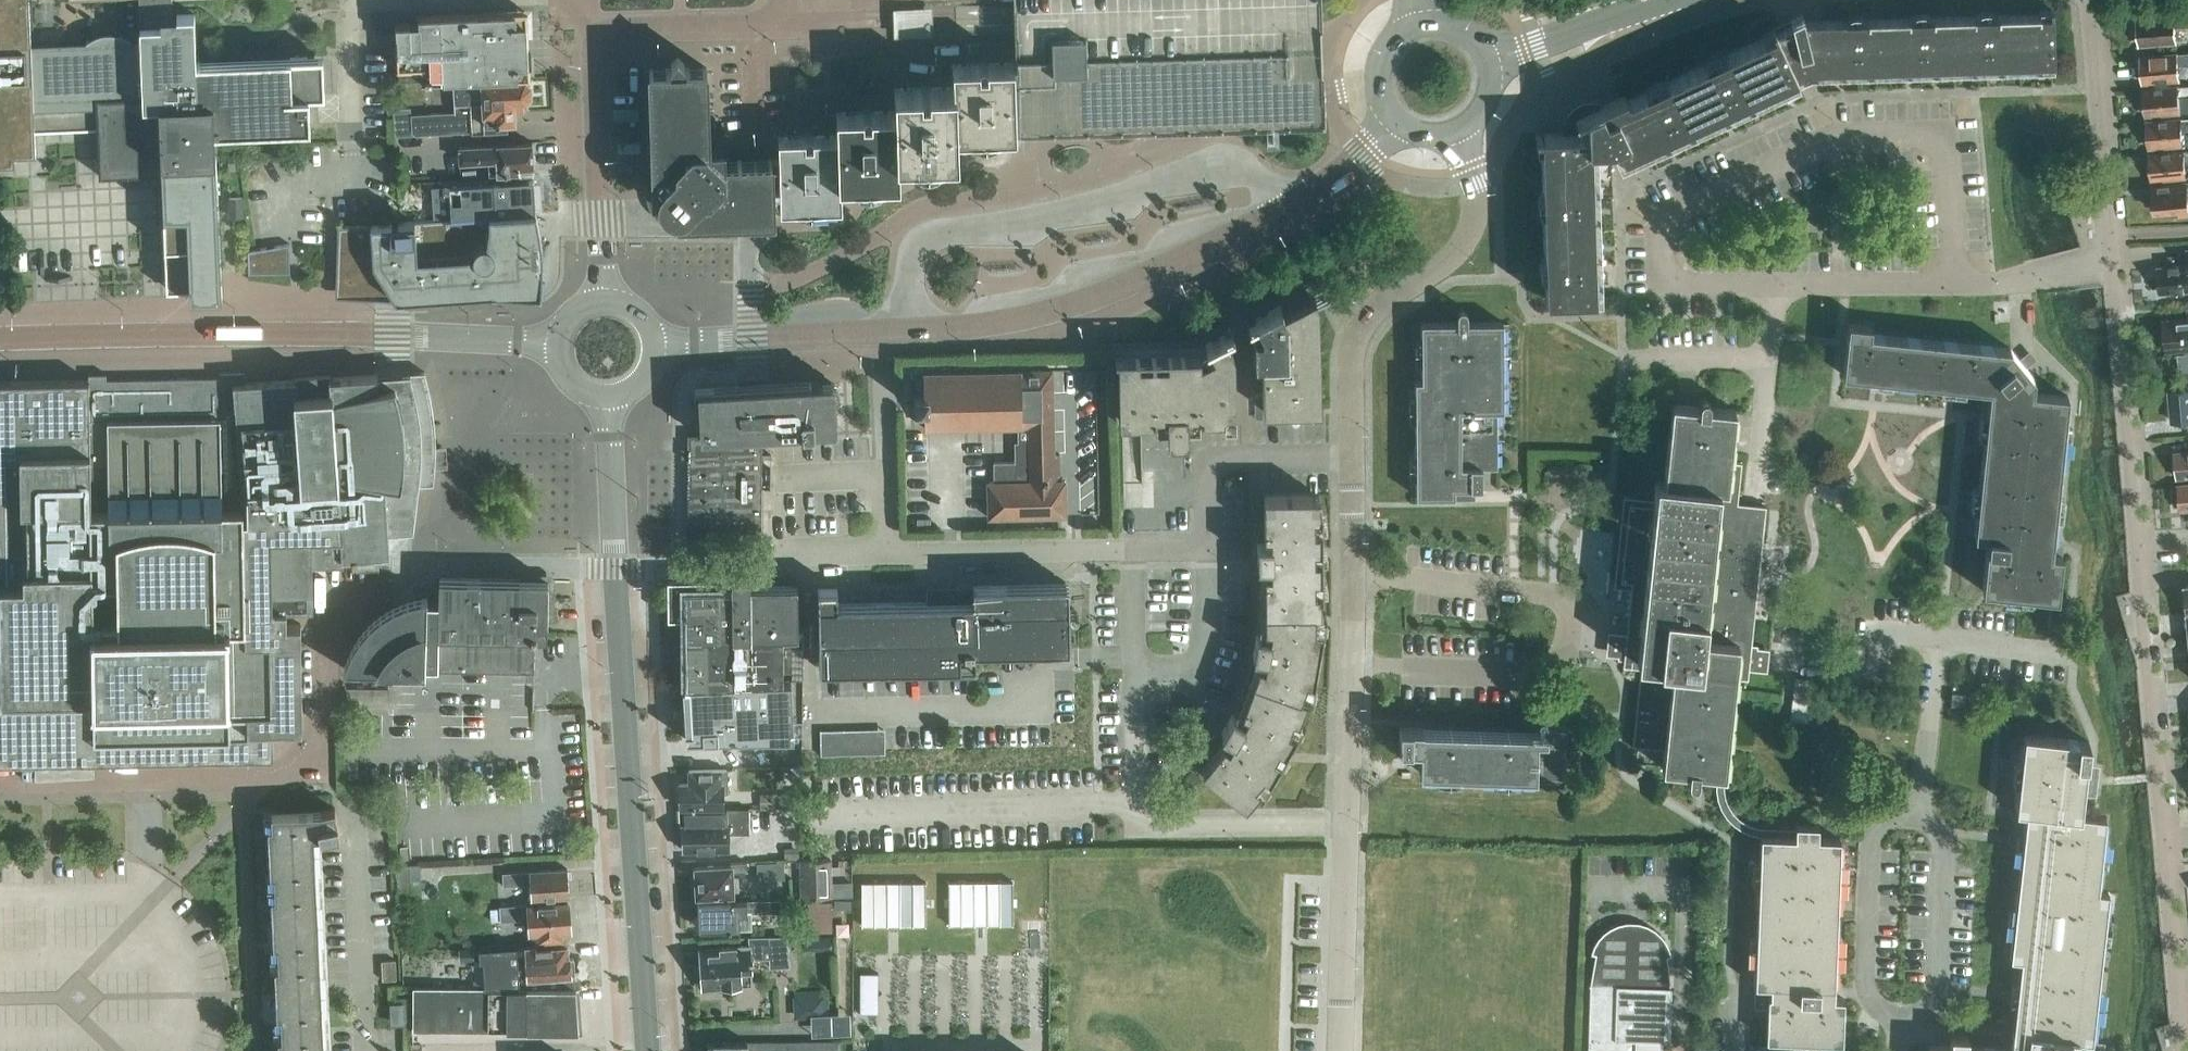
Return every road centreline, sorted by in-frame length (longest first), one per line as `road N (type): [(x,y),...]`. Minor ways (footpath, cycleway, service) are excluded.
road 1 (secondary): [(657,344),(944,330),(1085,302),(1286,209),(1324,187),(1396,118)]
road 2 (tertiary): [(647,1050),(606,396)]
road 3 (residential): [(1955,284),(1949,132),(1873,131),(1839,136),(1662,215),(1669,280),(1772,282)]
road 4 (secondary): [(560,342),(0,342)]
road 5 (residential): [(1352,463),(1355,355),(1365,328),(1475,227),(1480,188),(1454,129)]
road 6 (residential): [(1344,827),(1352,463)]
road 7 (residential): [(2164,840),(2139,547)]
road 8 (residential): [(850,831),(1139,826)]
road 9 (residential): [(2139,547),(2115,263)]
road 10 (unclassified): [(604,300),(596,80),(607,40)]
road 11 (residential): [(1899,1019),(1874,1004),(1863,980),(1871,843),(1890,817),(1916,814)]
road 12 (residential): [(885,555),(1133,550)]
road 13 (residential): [(1916,814),(1937,828),(1944,849),(1937,986),(1931,1004),(1899,1019)]
road 14 (residential): [(2112,235),(2093,0)]
road 15 (residential): [(2070,652),(1845,627)]
road 16 (residential): [(1338,1050),(1344,827)]
road 17 (residential): [(1217,547),(1215,465),(1352,463)]
road 18 (residential): [(2184,1050),(2164,840)]
road 19 (residential): [(1139,826),(1344,827)]
road 20 (residential): [(1136,677),(1190,674),(1219,641),(1217,547)]
road 21 (unclassified): [(607,40),(627,30),(790,24)]
road 22 (secondary): [(1486,61),(1661,0)]
road 23 (residential): [(1772,282),(1955,284)]
road 24 (residential): [(2115,263),(1955,284)]
road 25 (residential): [(1139,826),(1136,677)]
road 26 (residential): [(1136,677),(1133,550)]
road 27 (residential): [(1647,359),(1769,356)]

